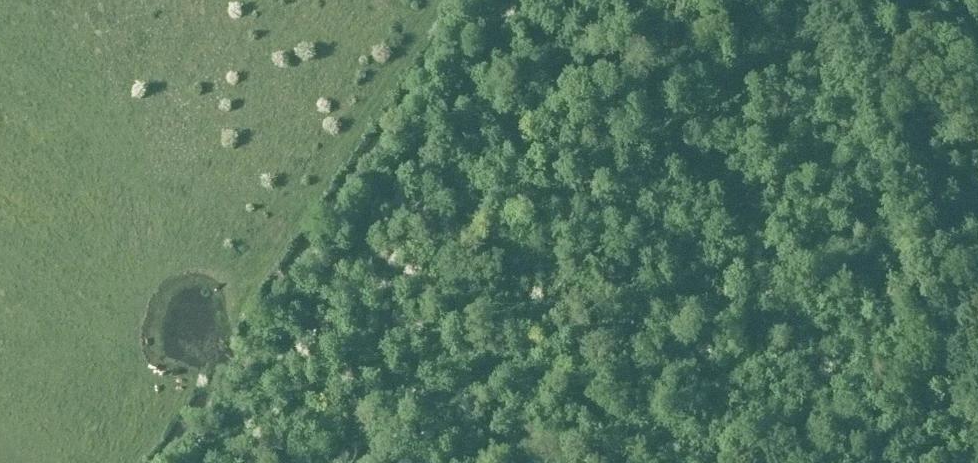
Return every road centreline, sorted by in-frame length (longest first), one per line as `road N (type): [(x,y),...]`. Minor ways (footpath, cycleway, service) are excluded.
road 1 (track): [(822,0),(977,366)]

